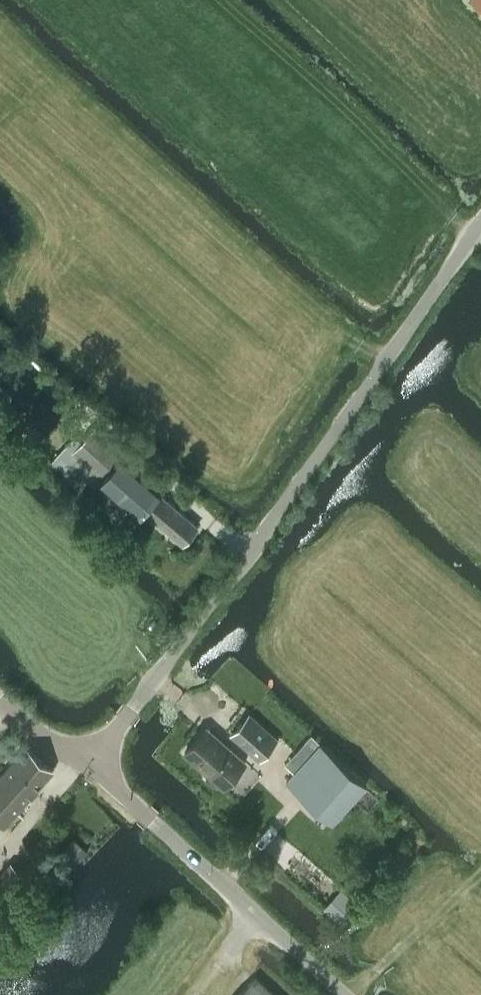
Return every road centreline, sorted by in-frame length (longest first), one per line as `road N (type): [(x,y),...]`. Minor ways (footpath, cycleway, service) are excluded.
road 1 (unclassified): [(91,761),(480,222)]
road 2 (track): [(0,33),(278,279),(358,344),(387,356)]
road 3 (tertiary): [(351,994),(91,761)]
road 4 (track): [(480,861),(351,994)]

